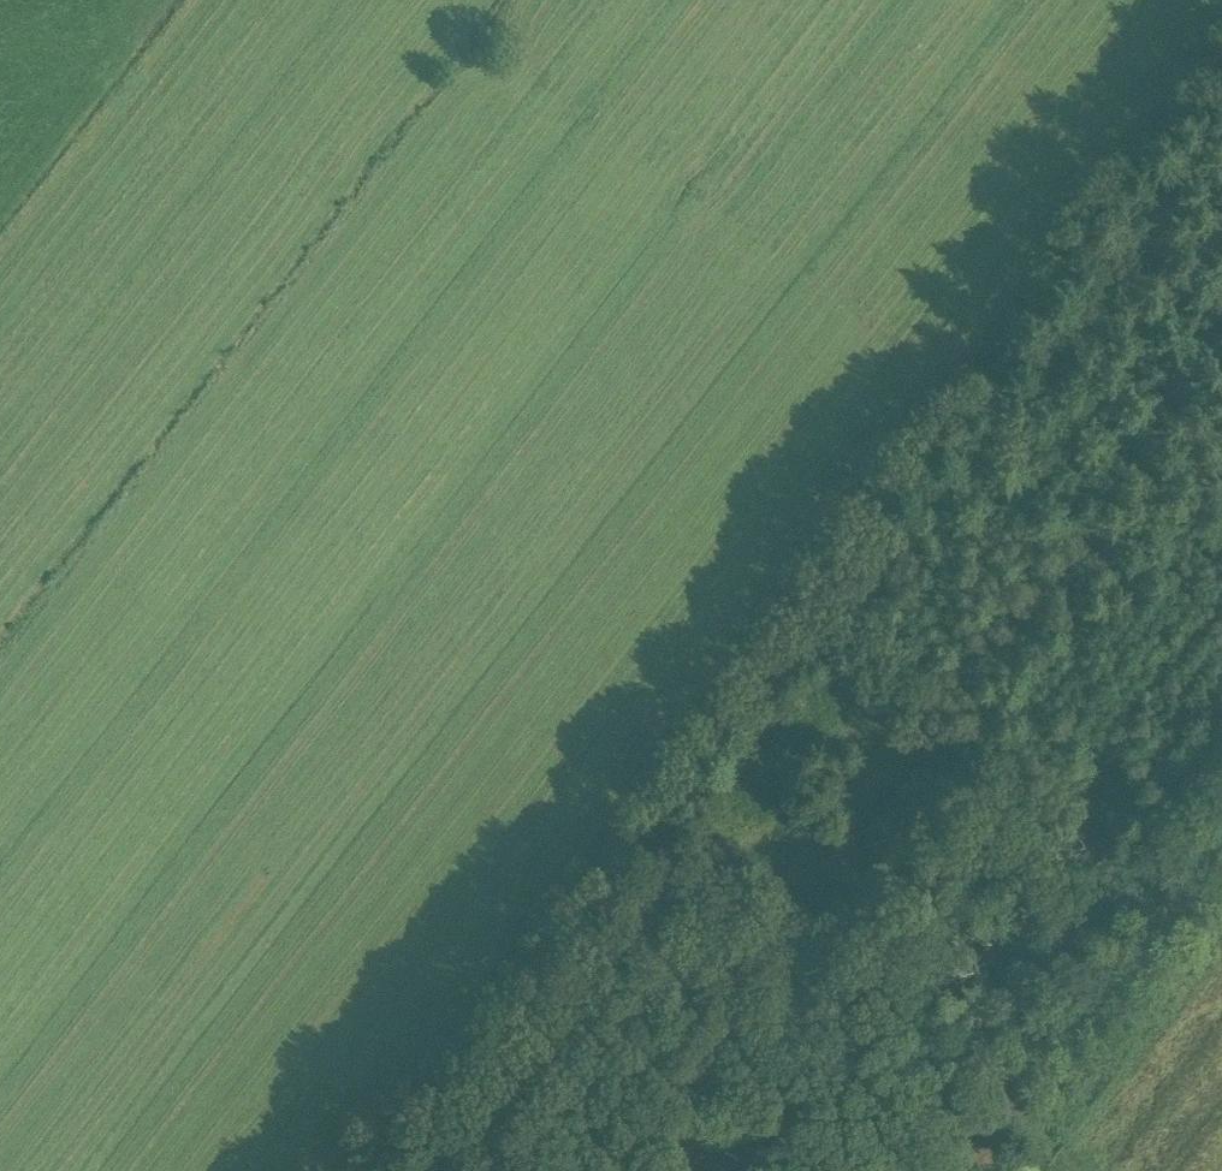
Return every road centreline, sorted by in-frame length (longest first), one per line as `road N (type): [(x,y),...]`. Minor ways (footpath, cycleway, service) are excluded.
road 1 (track): [(956,1170),(1221,832)]

